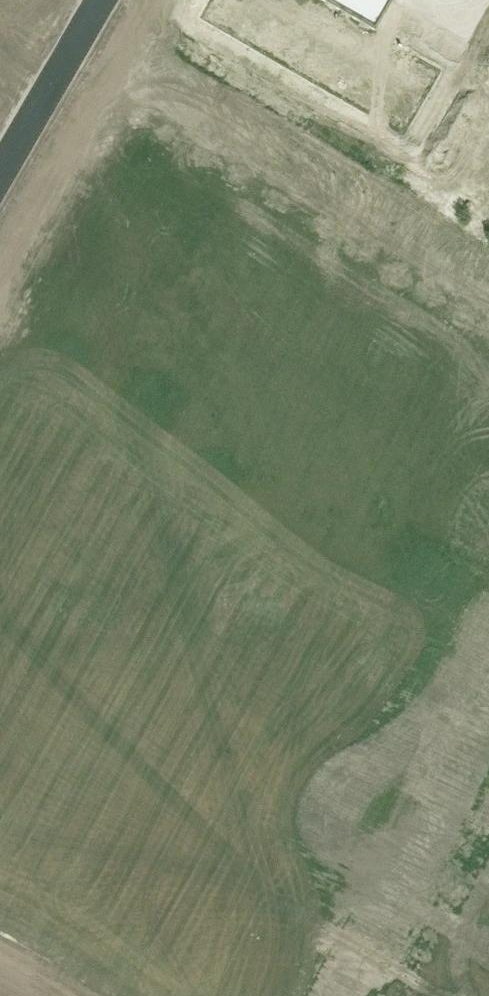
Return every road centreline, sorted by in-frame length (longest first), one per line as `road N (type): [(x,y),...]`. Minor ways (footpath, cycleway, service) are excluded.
road 1 (unclassified): [(0,173),(101,0)]

